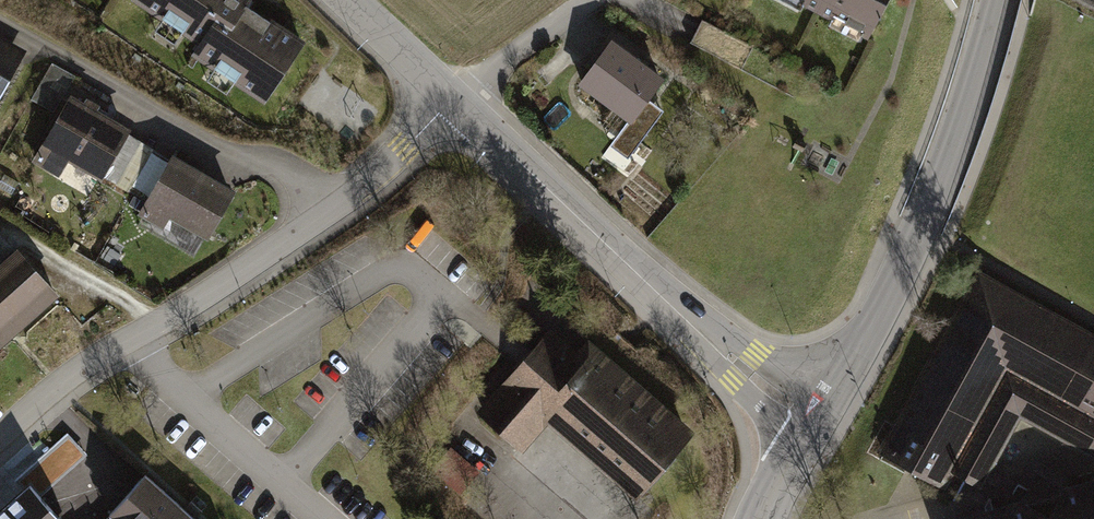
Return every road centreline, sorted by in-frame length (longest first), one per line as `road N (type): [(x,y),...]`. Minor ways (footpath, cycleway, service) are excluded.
road 1 (residential): [(453,100),(740,370),(813,419)]
road 2 (residential): [(813,419),(917,239),(993,0)]
road 3 (residential): [(0,435),(61,382),(339,201)]
road 4 (residential): [(339,201),(0,25)]
road 5 (residential): [(339,201),(453,100)]
road 6 (residential): [(348,0),(453,100)]

